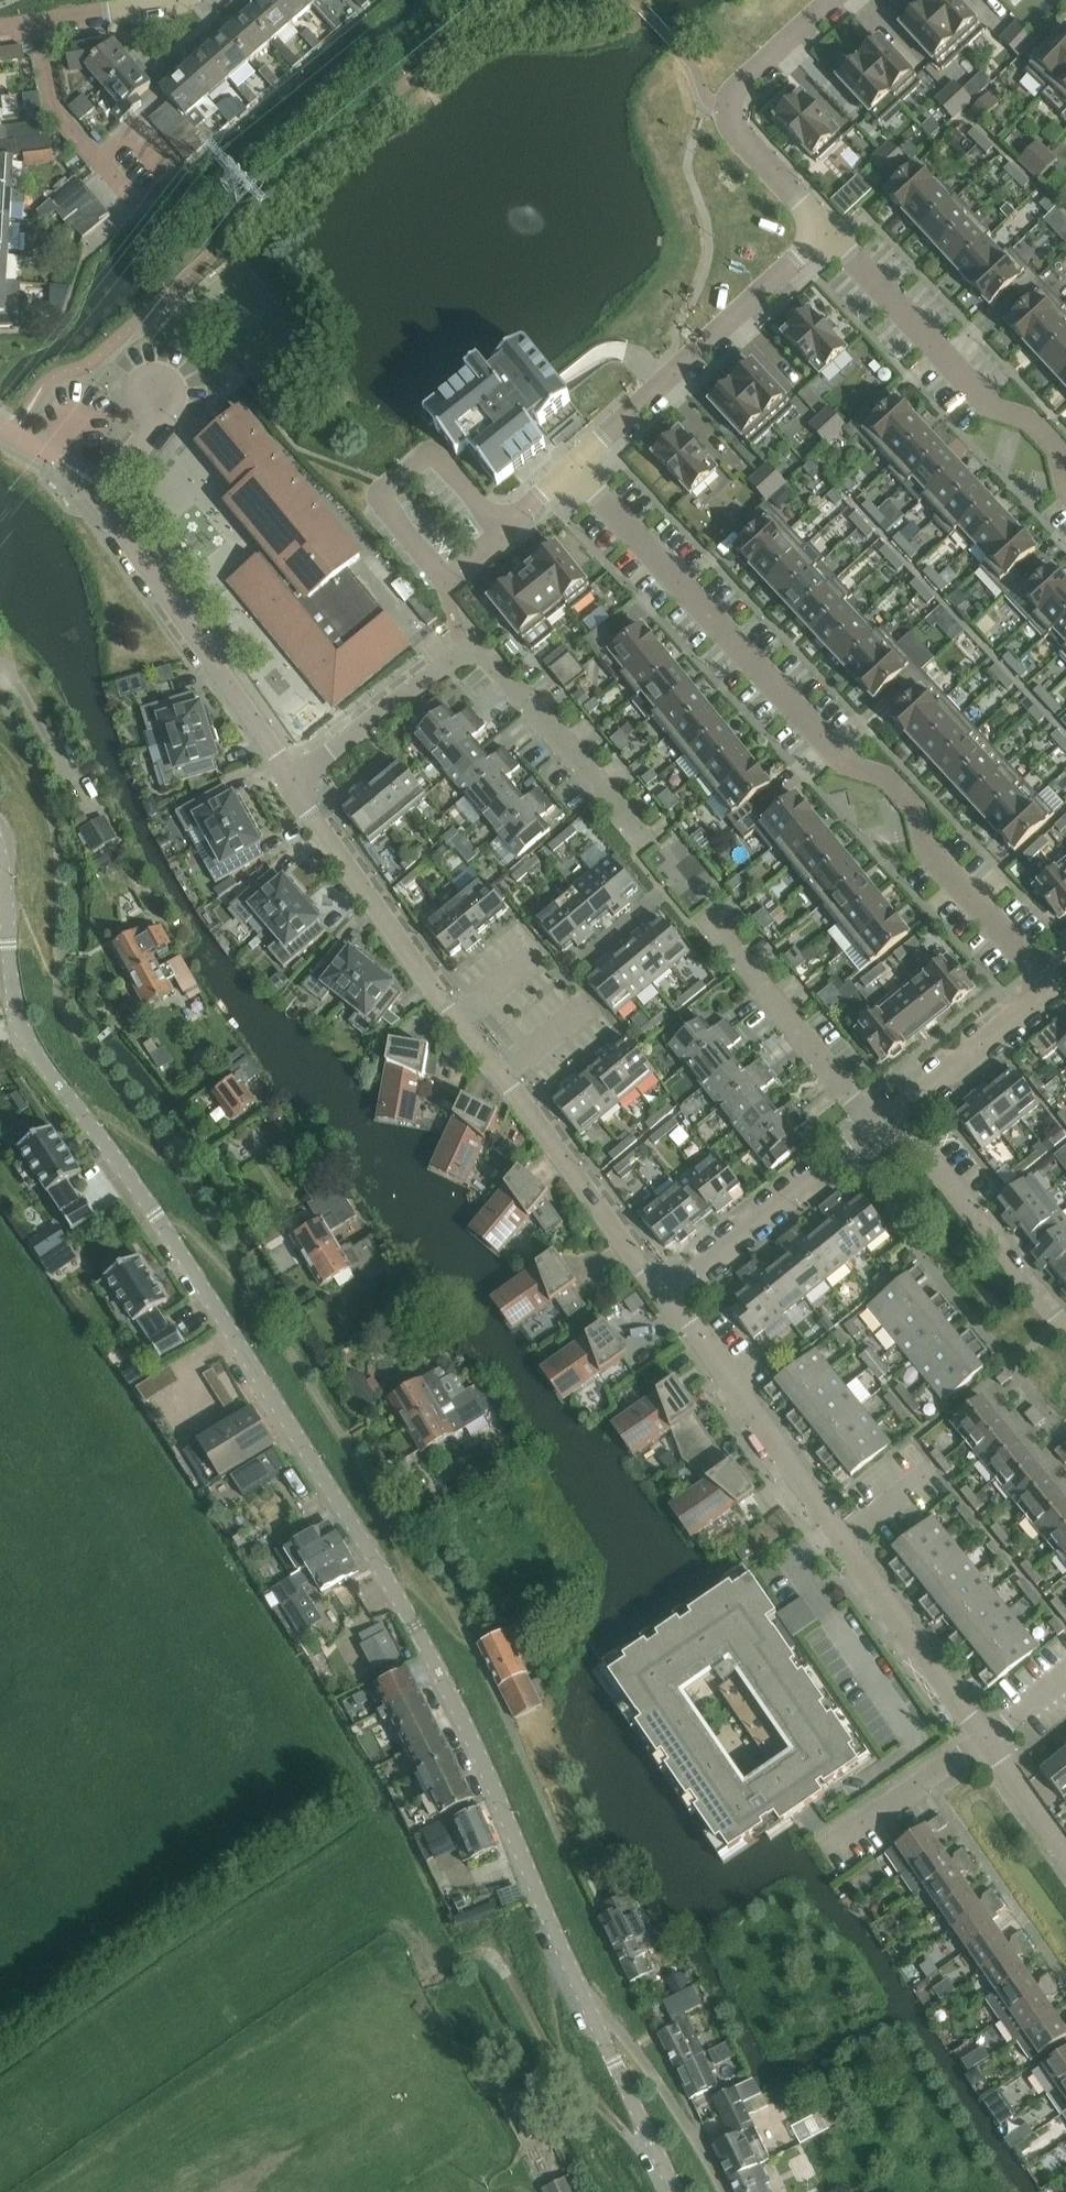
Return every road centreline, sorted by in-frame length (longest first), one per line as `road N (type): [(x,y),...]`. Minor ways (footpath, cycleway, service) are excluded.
road 1 (unclassified): [(678,2191),(416,1627),(156,1214),(58,1081),(21,1015),(2,862)]
road 2 (residential): [(572,467),(843,761),(888,779),(915,807),(932,857),(1051,989)]
road 3 (residential): [(985,1739),(669,1299)]
road 4 (residential): [(290,779),(463,655),(484,659),(647,847)]
road 5 (residential): [(290,779),(101,492),(153,434),(155,399)]
road 6 (residential): [(1065,485),(1057,458),(1029,427),(990,406),(830,234)]
road 7 (residential): [(572,467),(830,234)]
road 8 (residential): [(830,234),(727,131),(723,105),(832,0)]
road 9 (residential): [(461,1014),(290,779)]
road 10 (residential): [(669,1299),(504,1073)]
road 11 (residential): [(874,1134),(700,916)]
road 12 (residential): [(1065,1329),(897,1117)]
road 13 (residential): [(669,1299),(874,1134)]
road 14 (residential): [(897,1117),(1051,989)]
road 15 (residential): [(494,535),(441,586),(380,509),(383,491)]
road 16 (residential): [(383,491),(428,455),(494,535)]
road 17 (residential): [(0,34),(155,6)]
road 18 (residential): [(1065,1855),(985,1739)]

